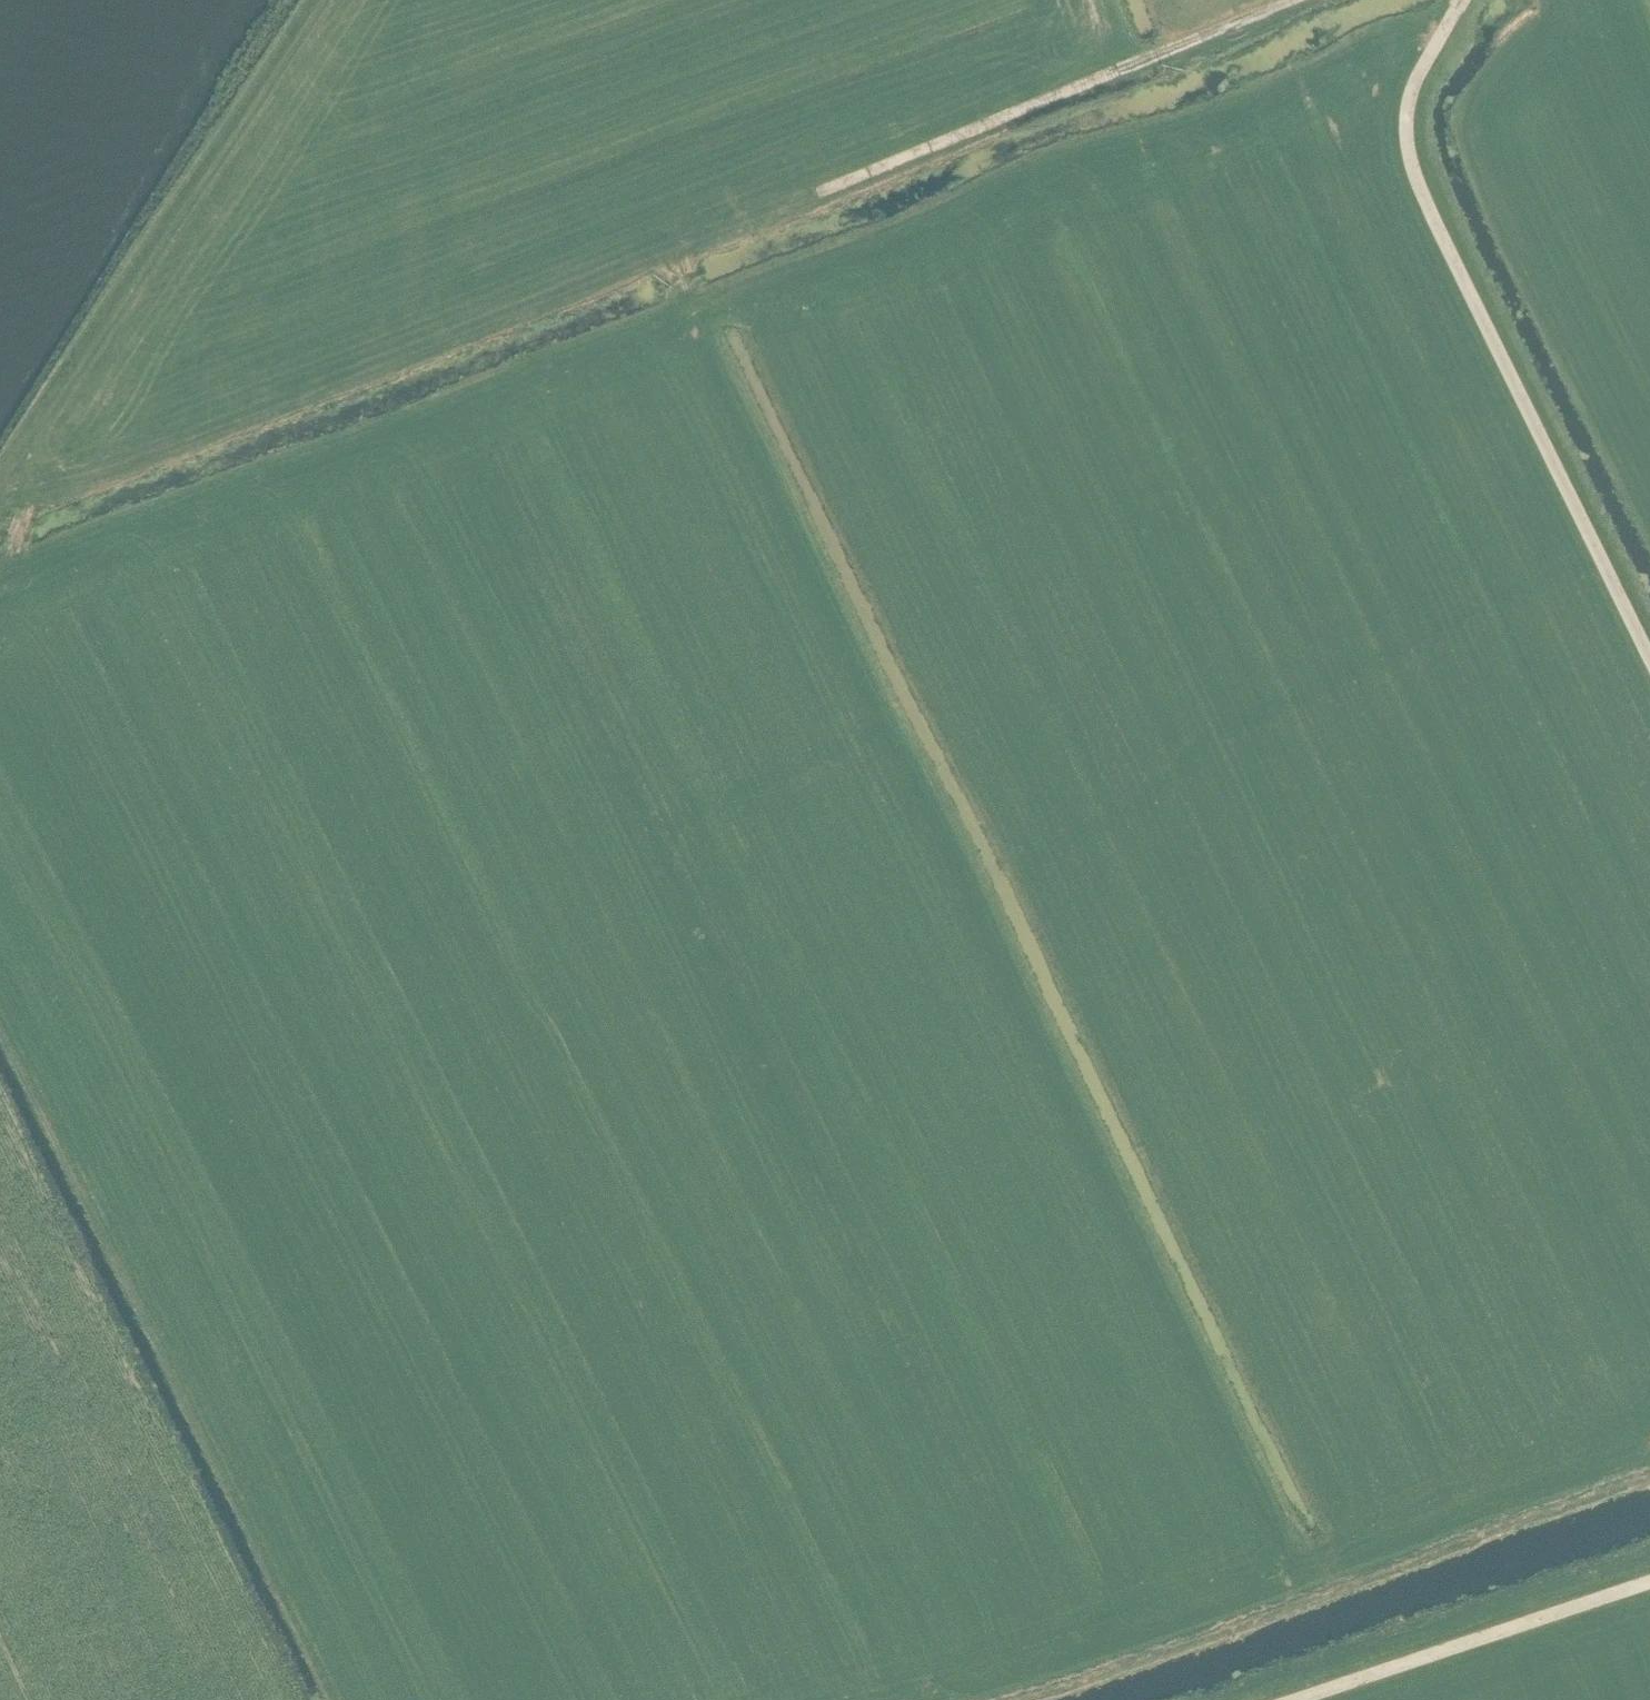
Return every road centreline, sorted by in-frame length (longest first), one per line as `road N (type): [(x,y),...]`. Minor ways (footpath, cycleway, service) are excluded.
road 1 (track): [(1462,0),(1417,77),(1408,106),(1409,152),(1649,661)]
road 2 (track): [(1293,0),(821,191)]
road 3 (track): [(1649,1581),(1298,1699)]

